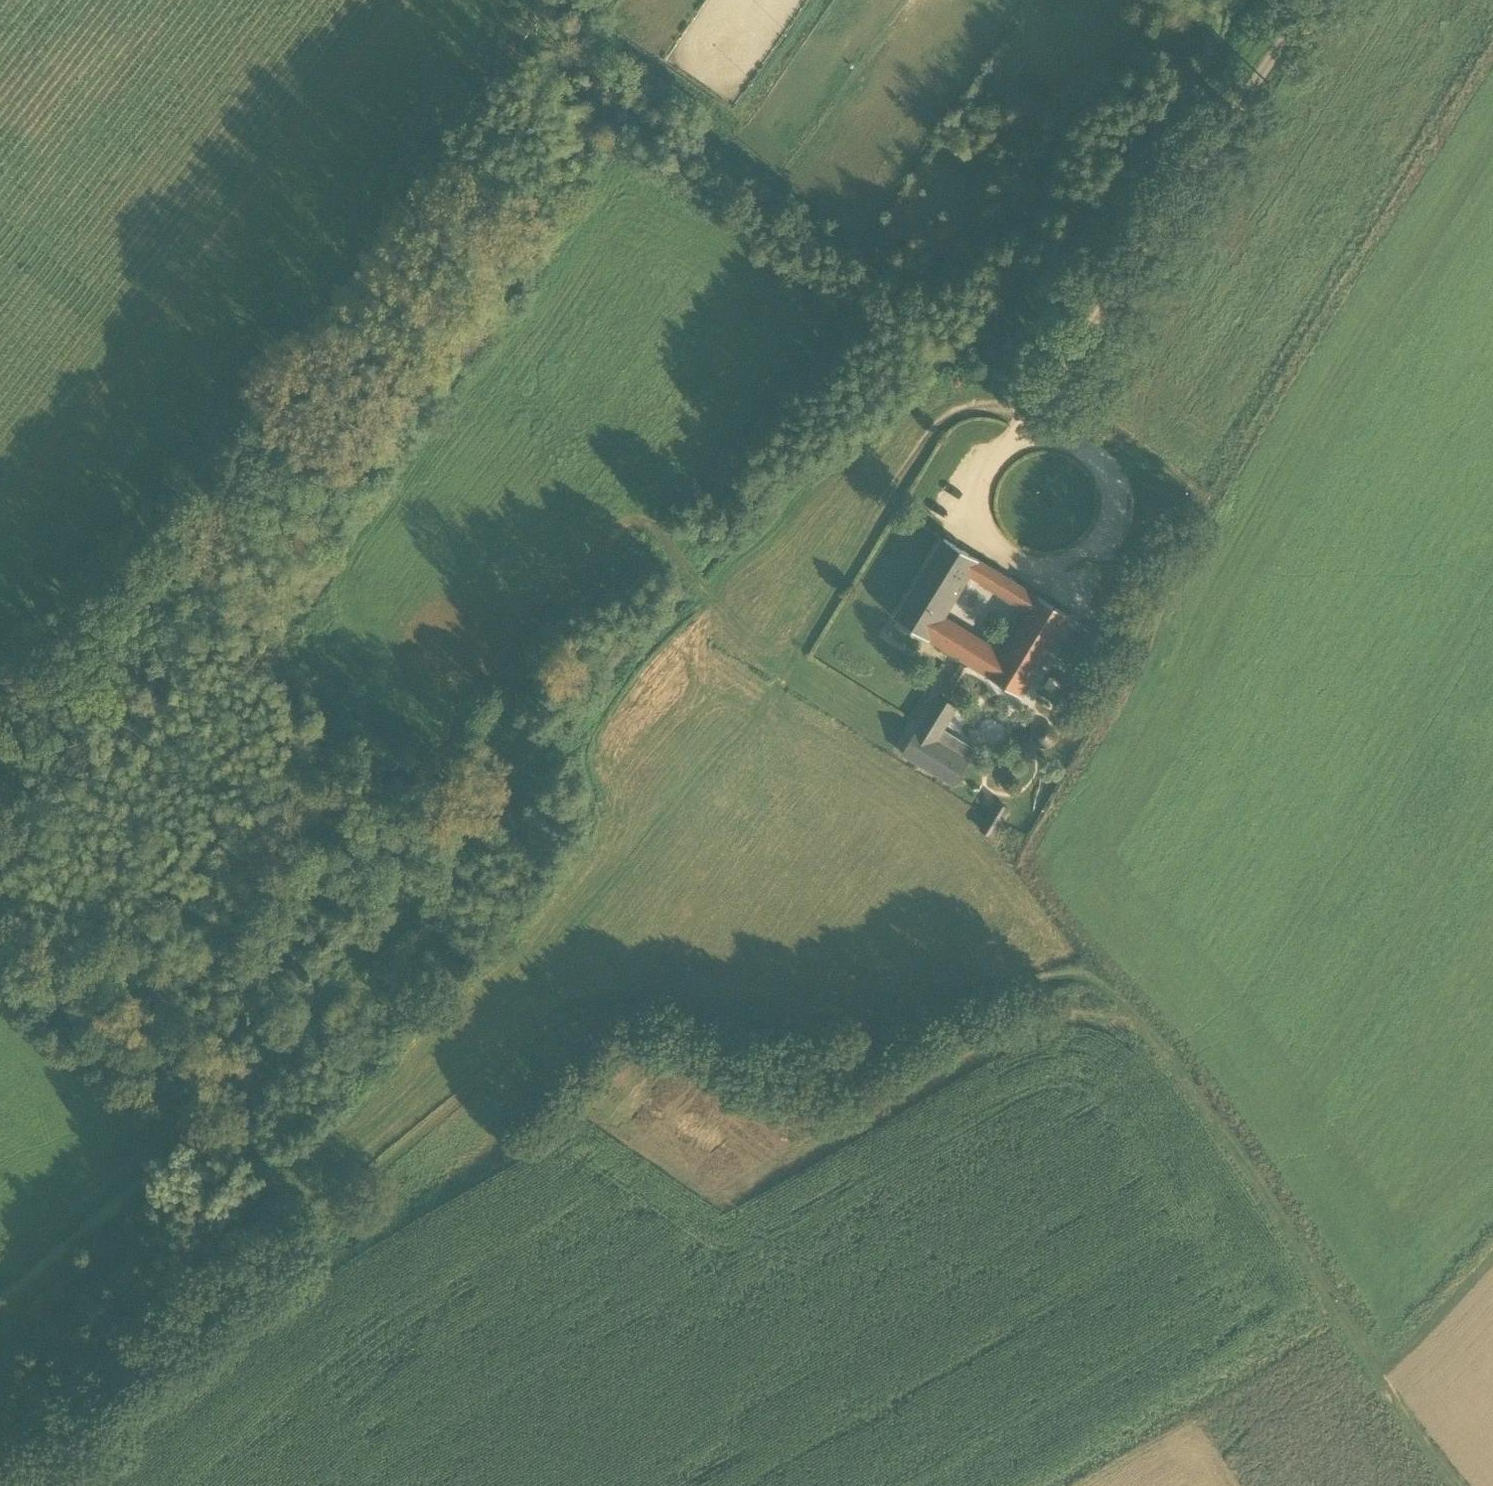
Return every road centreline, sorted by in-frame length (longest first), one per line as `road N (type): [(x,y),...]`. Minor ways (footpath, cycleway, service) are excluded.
road 1 (track): [(1096,995),(1010,1002),(880,1050),(842,1053),(796,1047),(661,1005),(601,1011),(546,1031),(342,1201),(311,1214)]
road 2 (track): [(1456,1485),(1148,1029),(1096,995)]
road 3 (track): [(311,1214),(0,954)]
road 4 (track): [(1096,995),(987,867),(970,820),(982,746)]
road 5 (track): [(1375,1372),(1421,1341),(1492,1268)]

